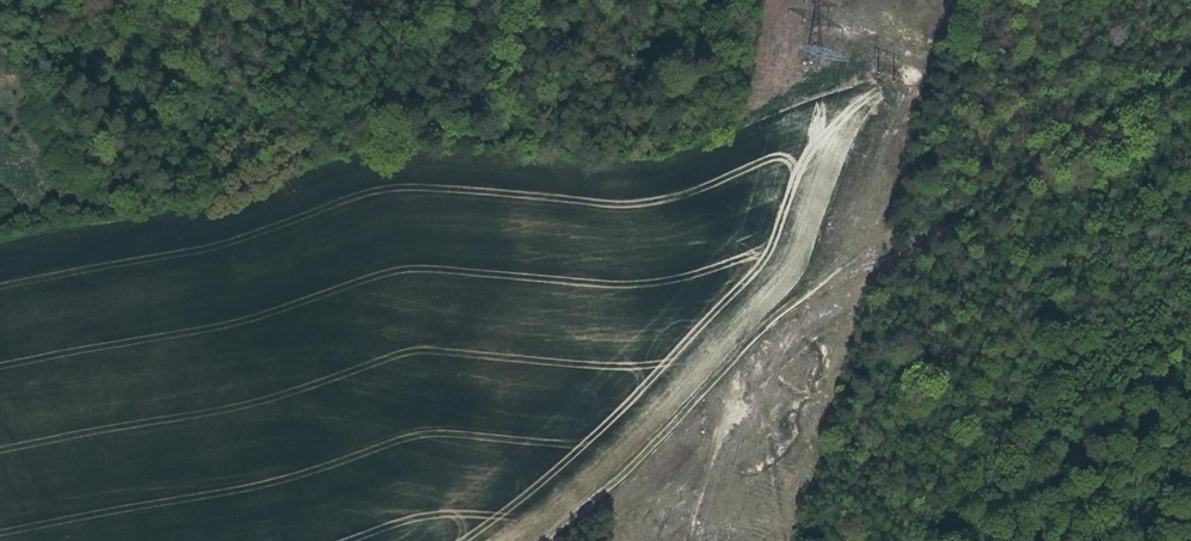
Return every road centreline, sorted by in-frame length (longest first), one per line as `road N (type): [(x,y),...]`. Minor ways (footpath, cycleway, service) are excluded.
road 1 (track): [(534,540),(854,253)]
road 2 (track): [(938,540),(1190,314)]

